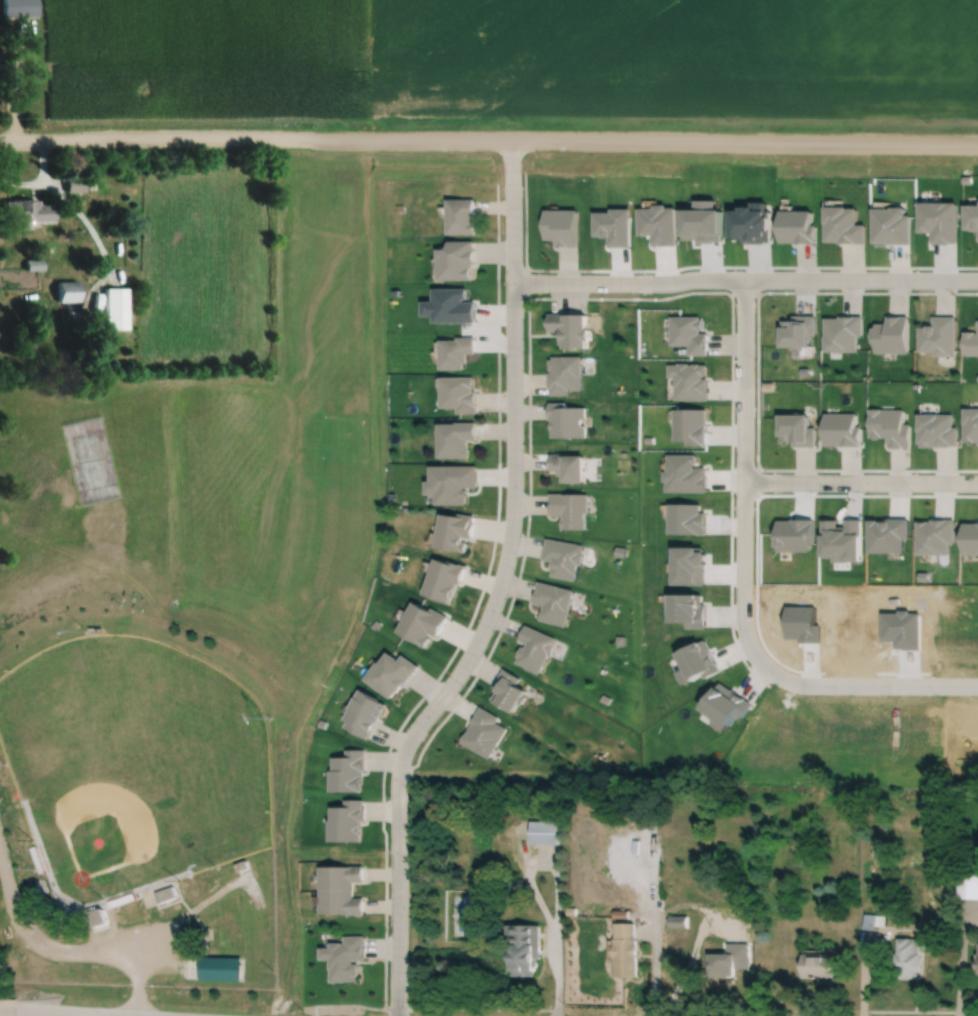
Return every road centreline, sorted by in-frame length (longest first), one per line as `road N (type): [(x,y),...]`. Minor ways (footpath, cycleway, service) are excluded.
road 1 (tertiary): [(0,144),(508,138),(977,147)]
road 2 (residential): [(398,1015),(396,785),(403,751),(482,635),(509,553),(516,489),(508,138)]
road 3 (residential): [(511,281),(977,282)]
road 4 (residential): [(739,280),(743,629)]
road 5 (residential): [(743,629),(756,658),(785,679),(977,682)]
road 6 (residential): [(739,479),(977,482)]

